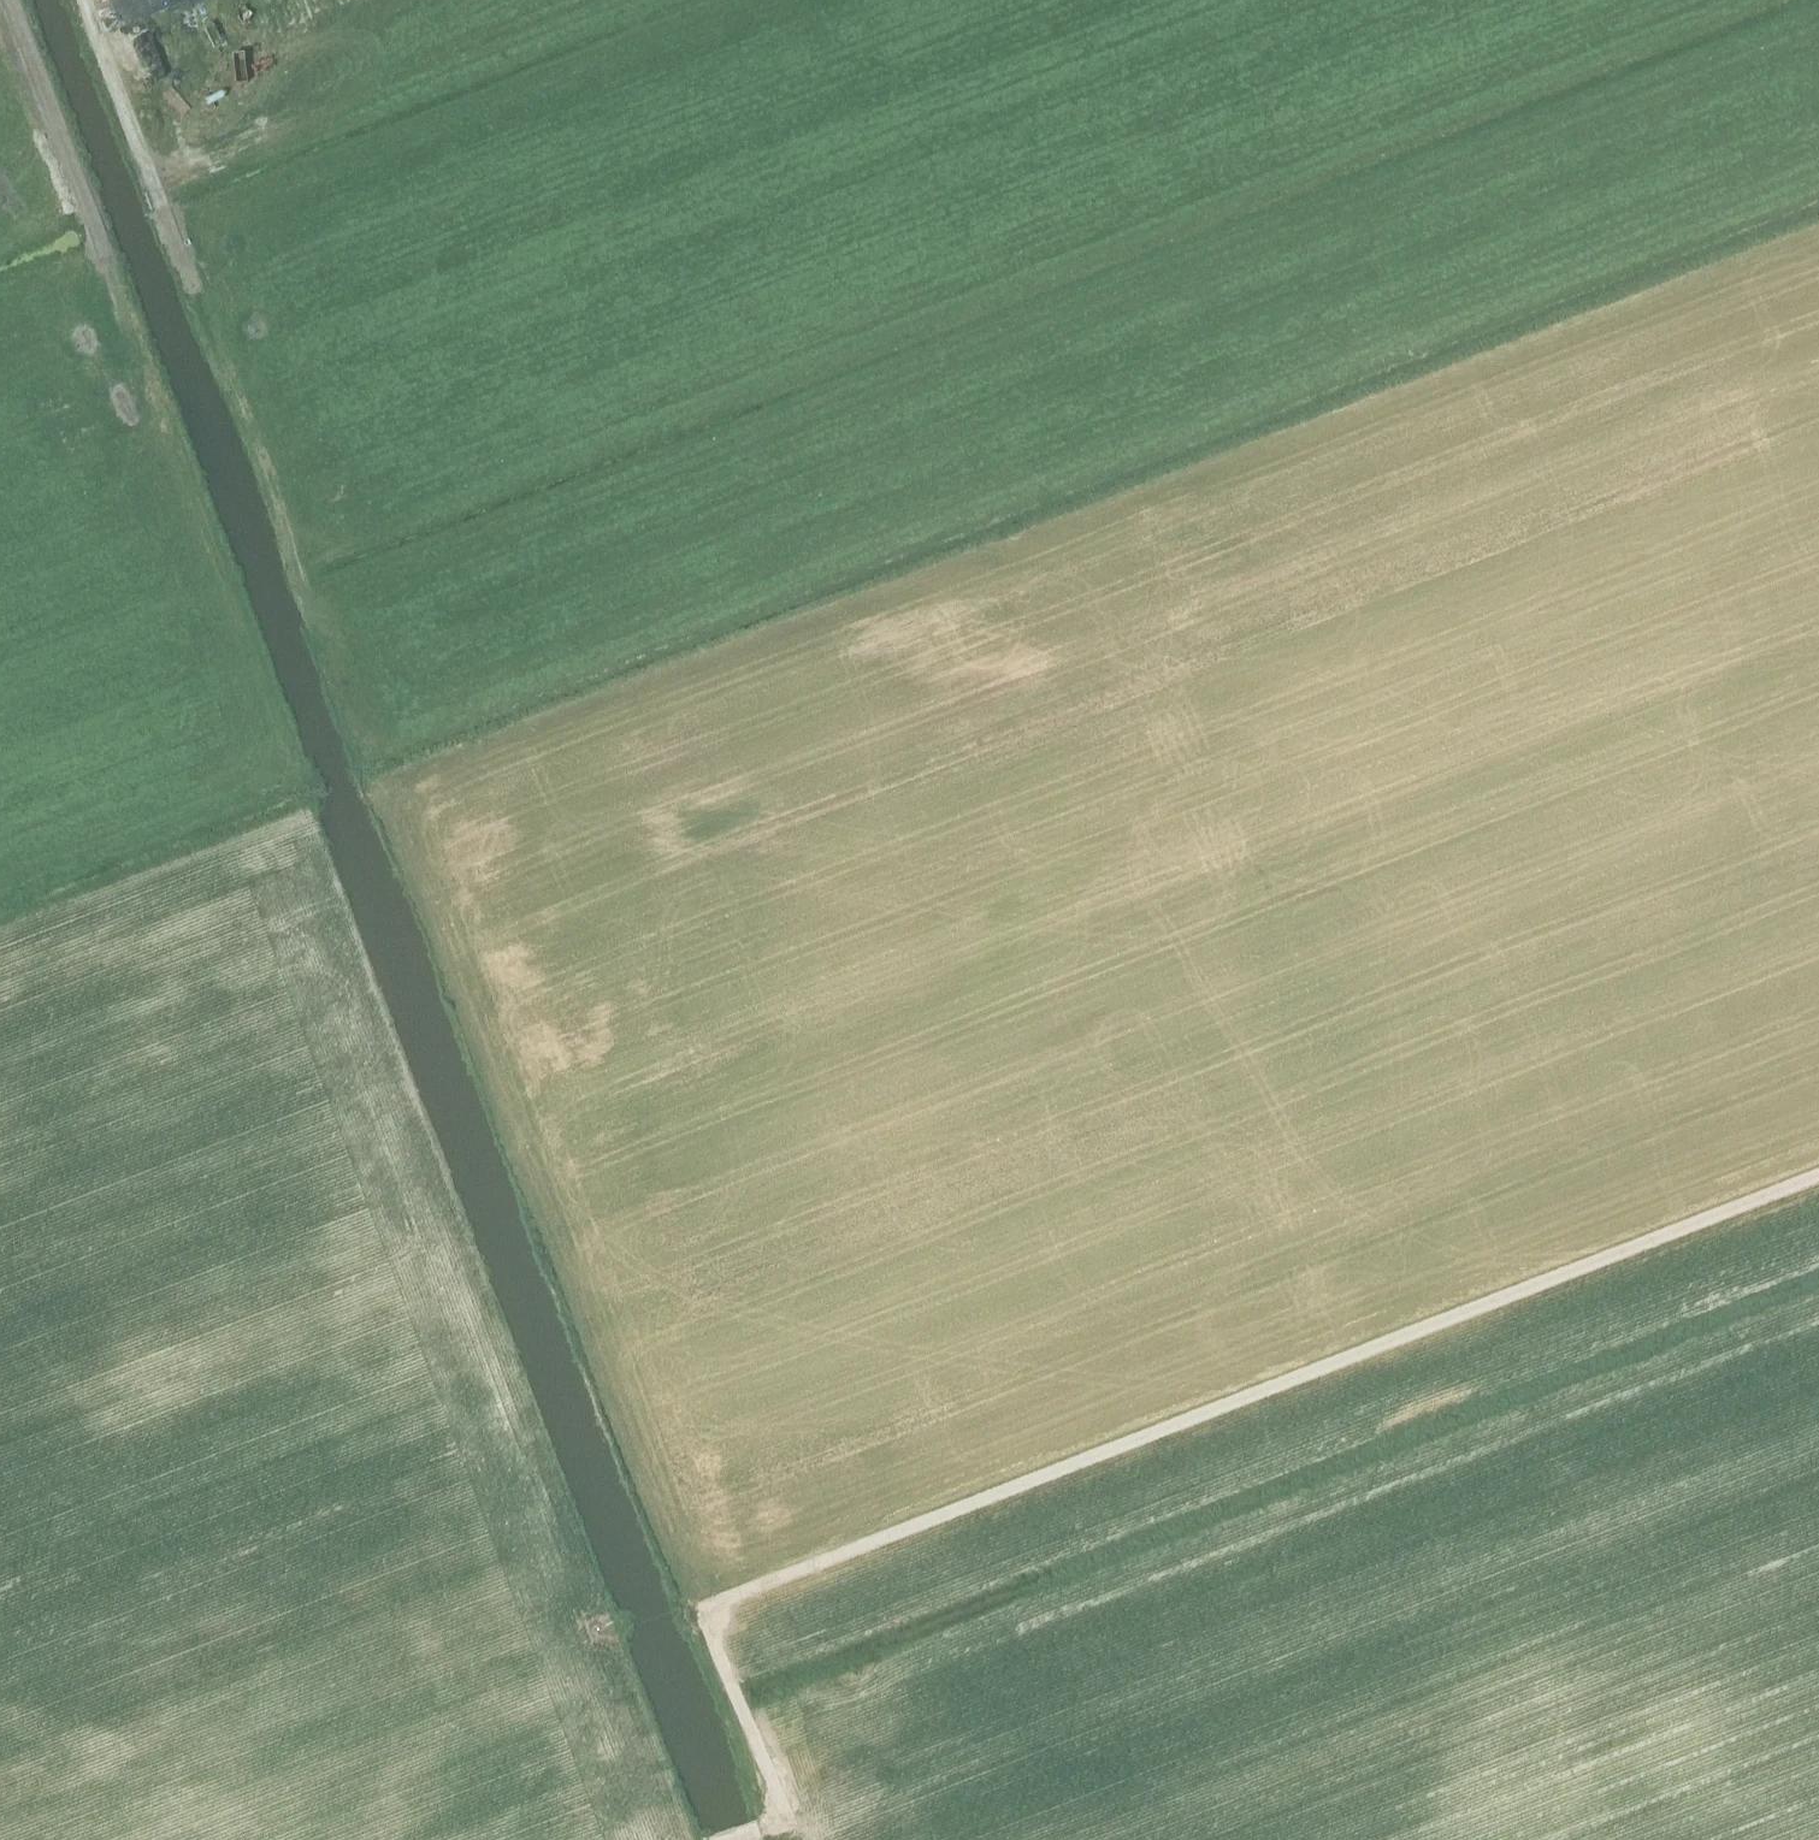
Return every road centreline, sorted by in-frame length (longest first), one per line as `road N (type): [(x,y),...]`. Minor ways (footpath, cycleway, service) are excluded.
road 1 (track): [(731,1839),(779,1816),(704,1610),(1818,1176)]

